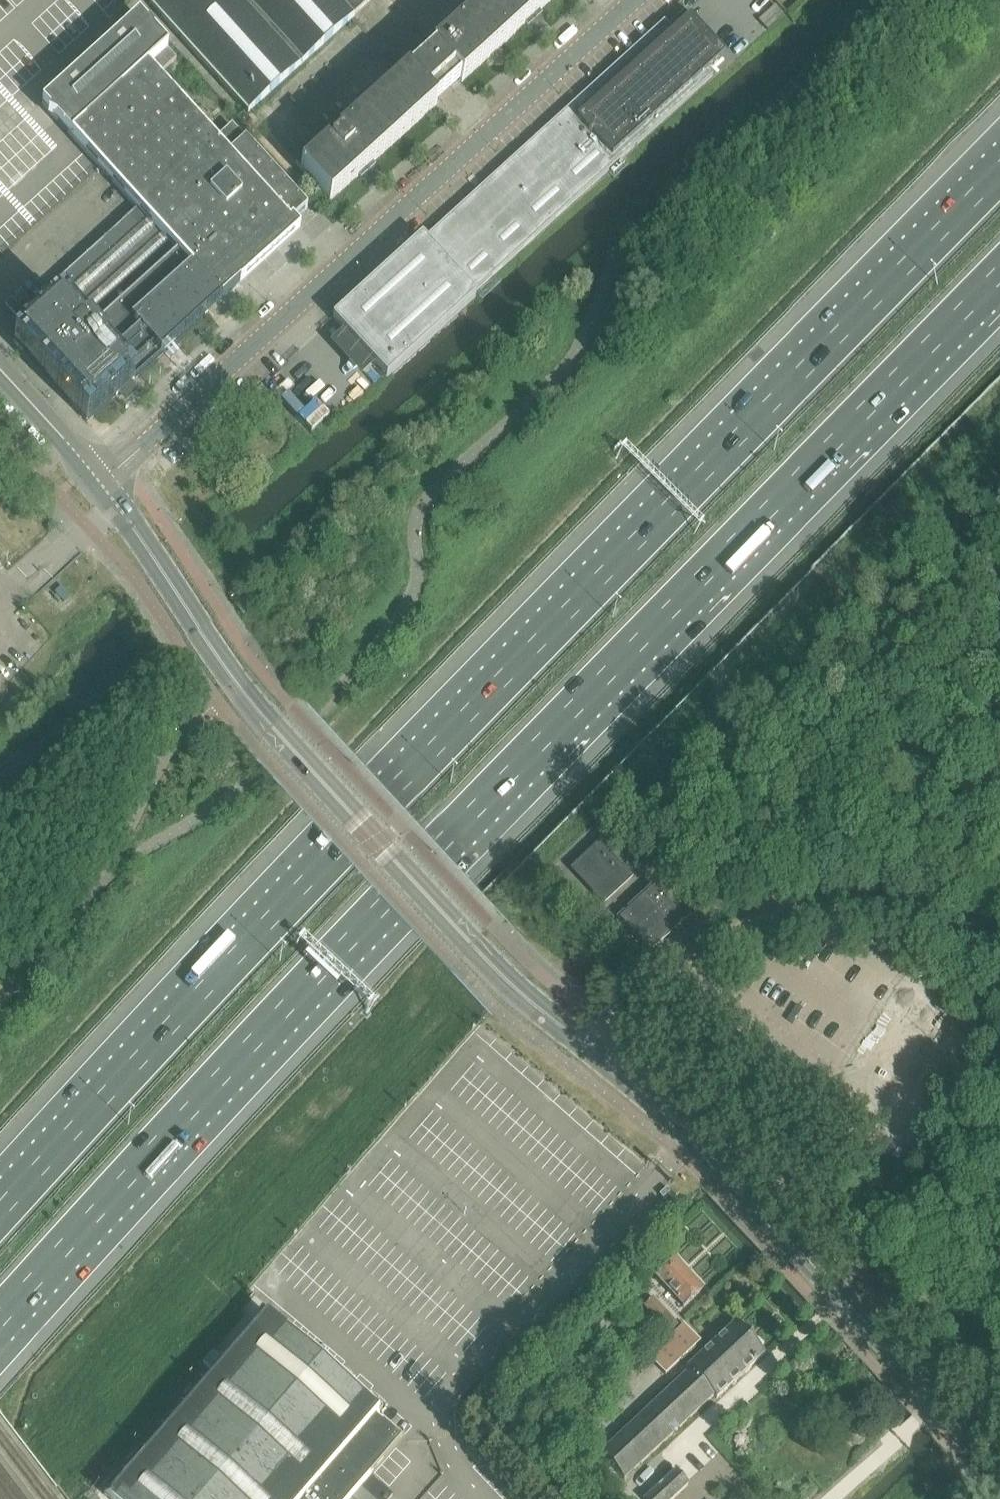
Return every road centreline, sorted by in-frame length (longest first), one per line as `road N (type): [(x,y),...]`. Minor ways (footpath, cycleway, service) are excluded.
road 1 (motorway): [(0,1320),(999,274)]
road 2 (motorway): [(999,170),(298,889),(0,1212)]
road 3 (tertiary): [(999,1452),(696,1134),(605,1053),(527,997),(272,725),(99,478)]
road 4 (tertiary): [(99,478),(629,0)]
road 5 (tertiary): [(99,478),(0,369)]

